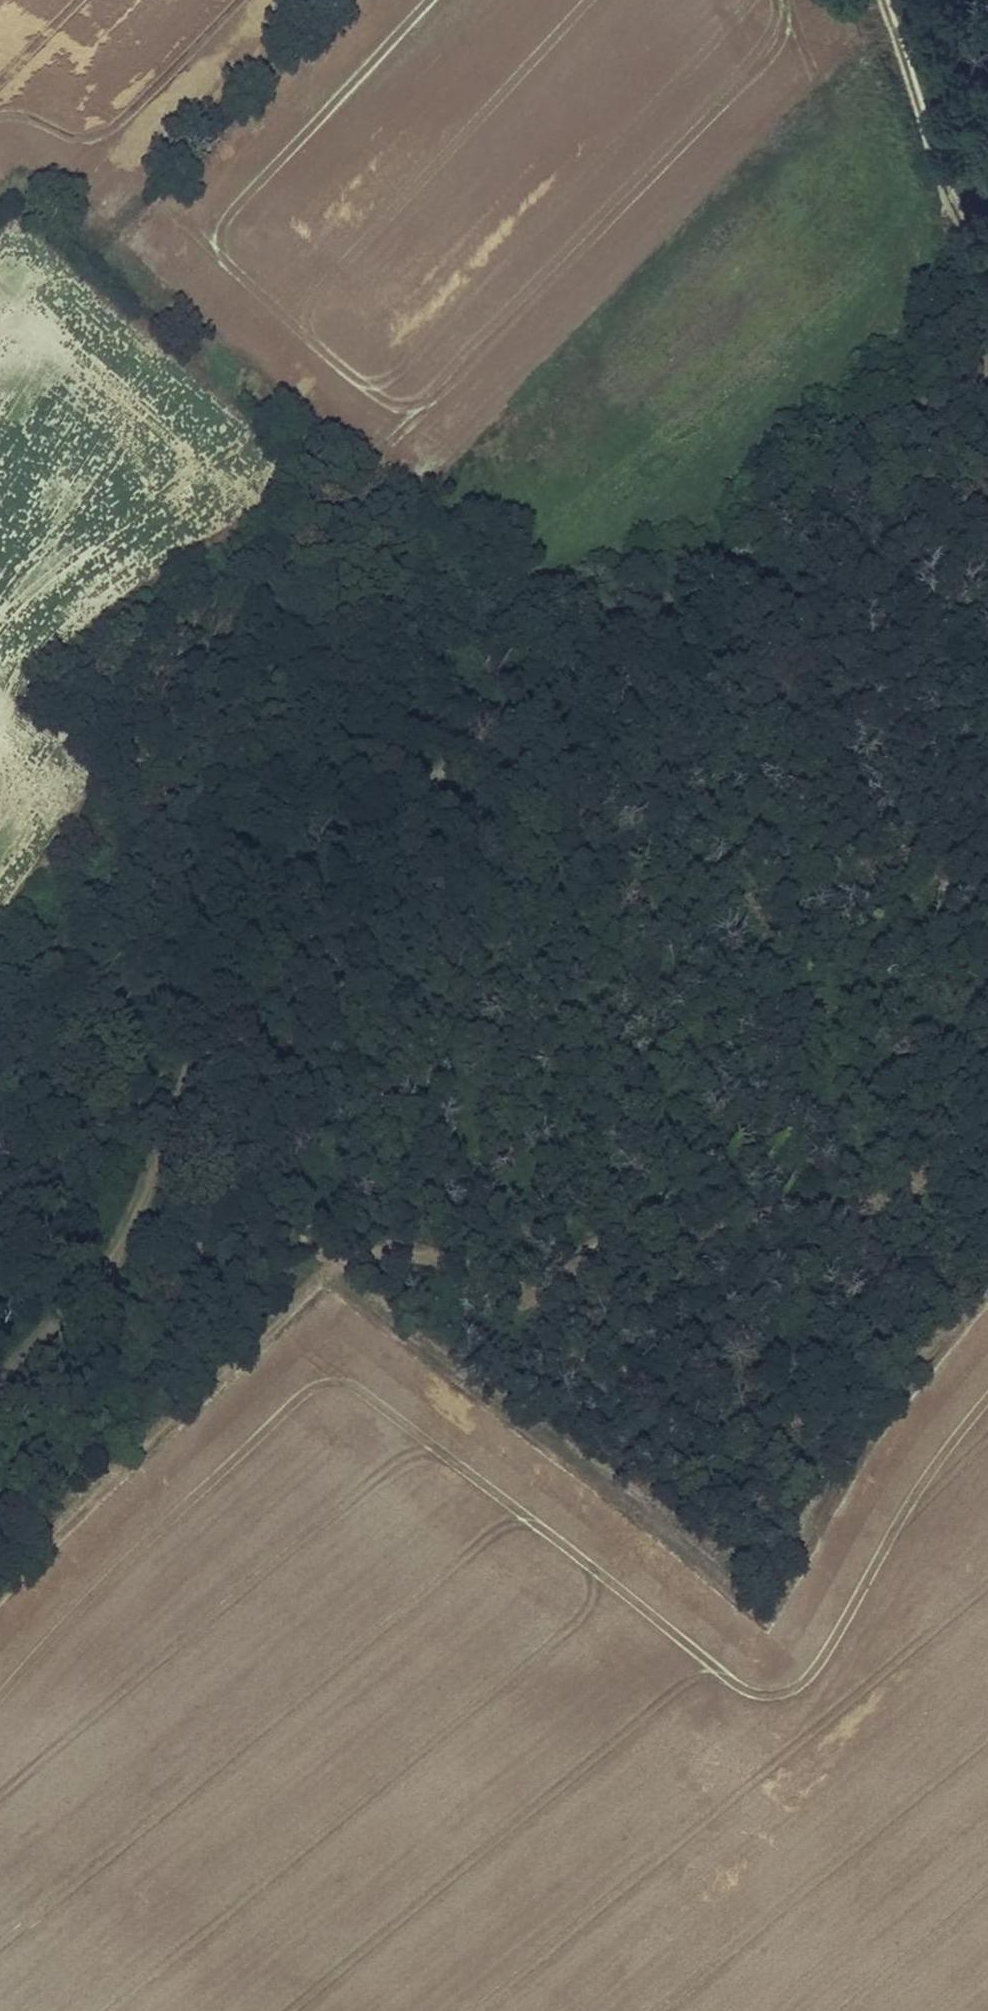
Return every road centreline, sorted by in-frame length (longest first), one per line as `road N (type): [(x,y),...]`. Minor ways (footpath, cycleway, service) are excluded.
road 1 (track): [(987,257),(923,121),(886,0)]

